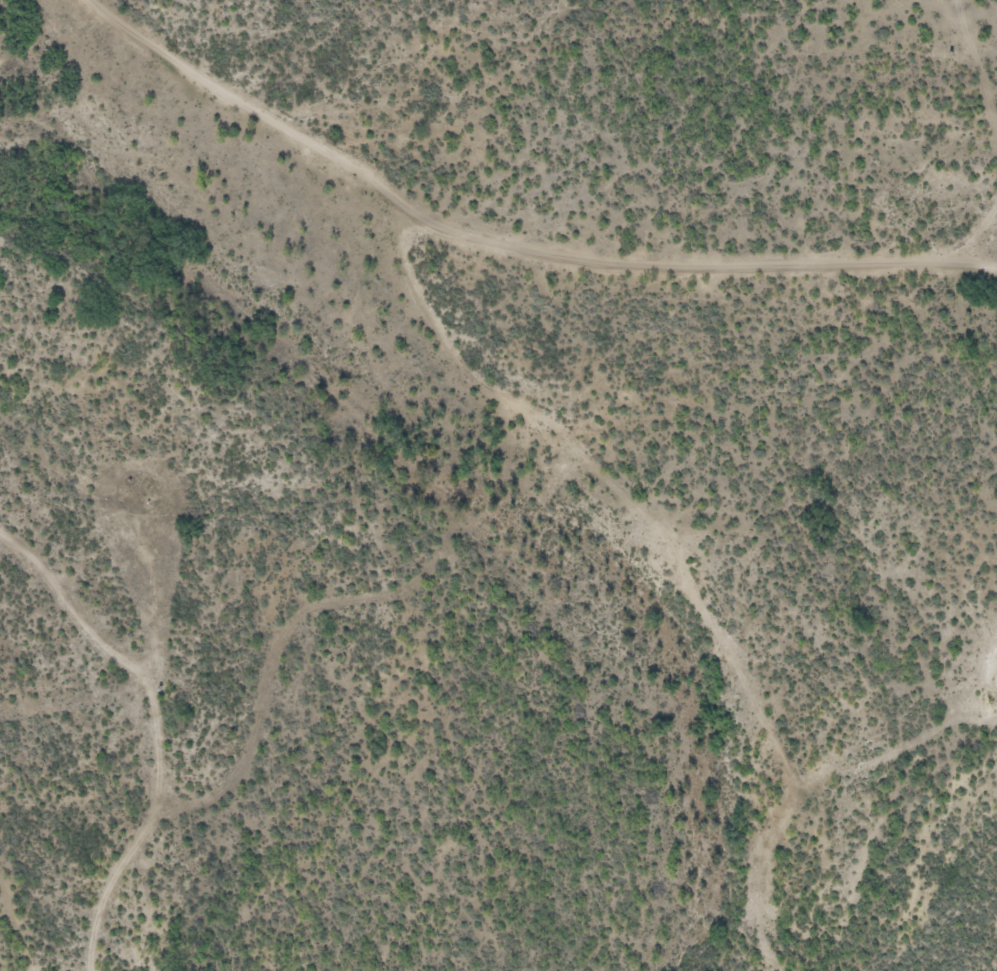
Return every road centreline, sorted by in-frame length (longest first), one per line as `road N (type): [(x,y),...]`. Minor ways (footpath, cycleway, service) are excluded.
road 1 (residential): [(996,269),(584,263),(398,219),(381,212),(279,109),(196,69),(101,0)]
road 2 (residential): [(91,970),(99,899),(111,869),(142,834),(157,784),(162,692),(145,500),(151,479),(163,462),(231,429),(254,405),(275,348),(289,334),(367,335),(414,310),(415,266),(398,219)]

